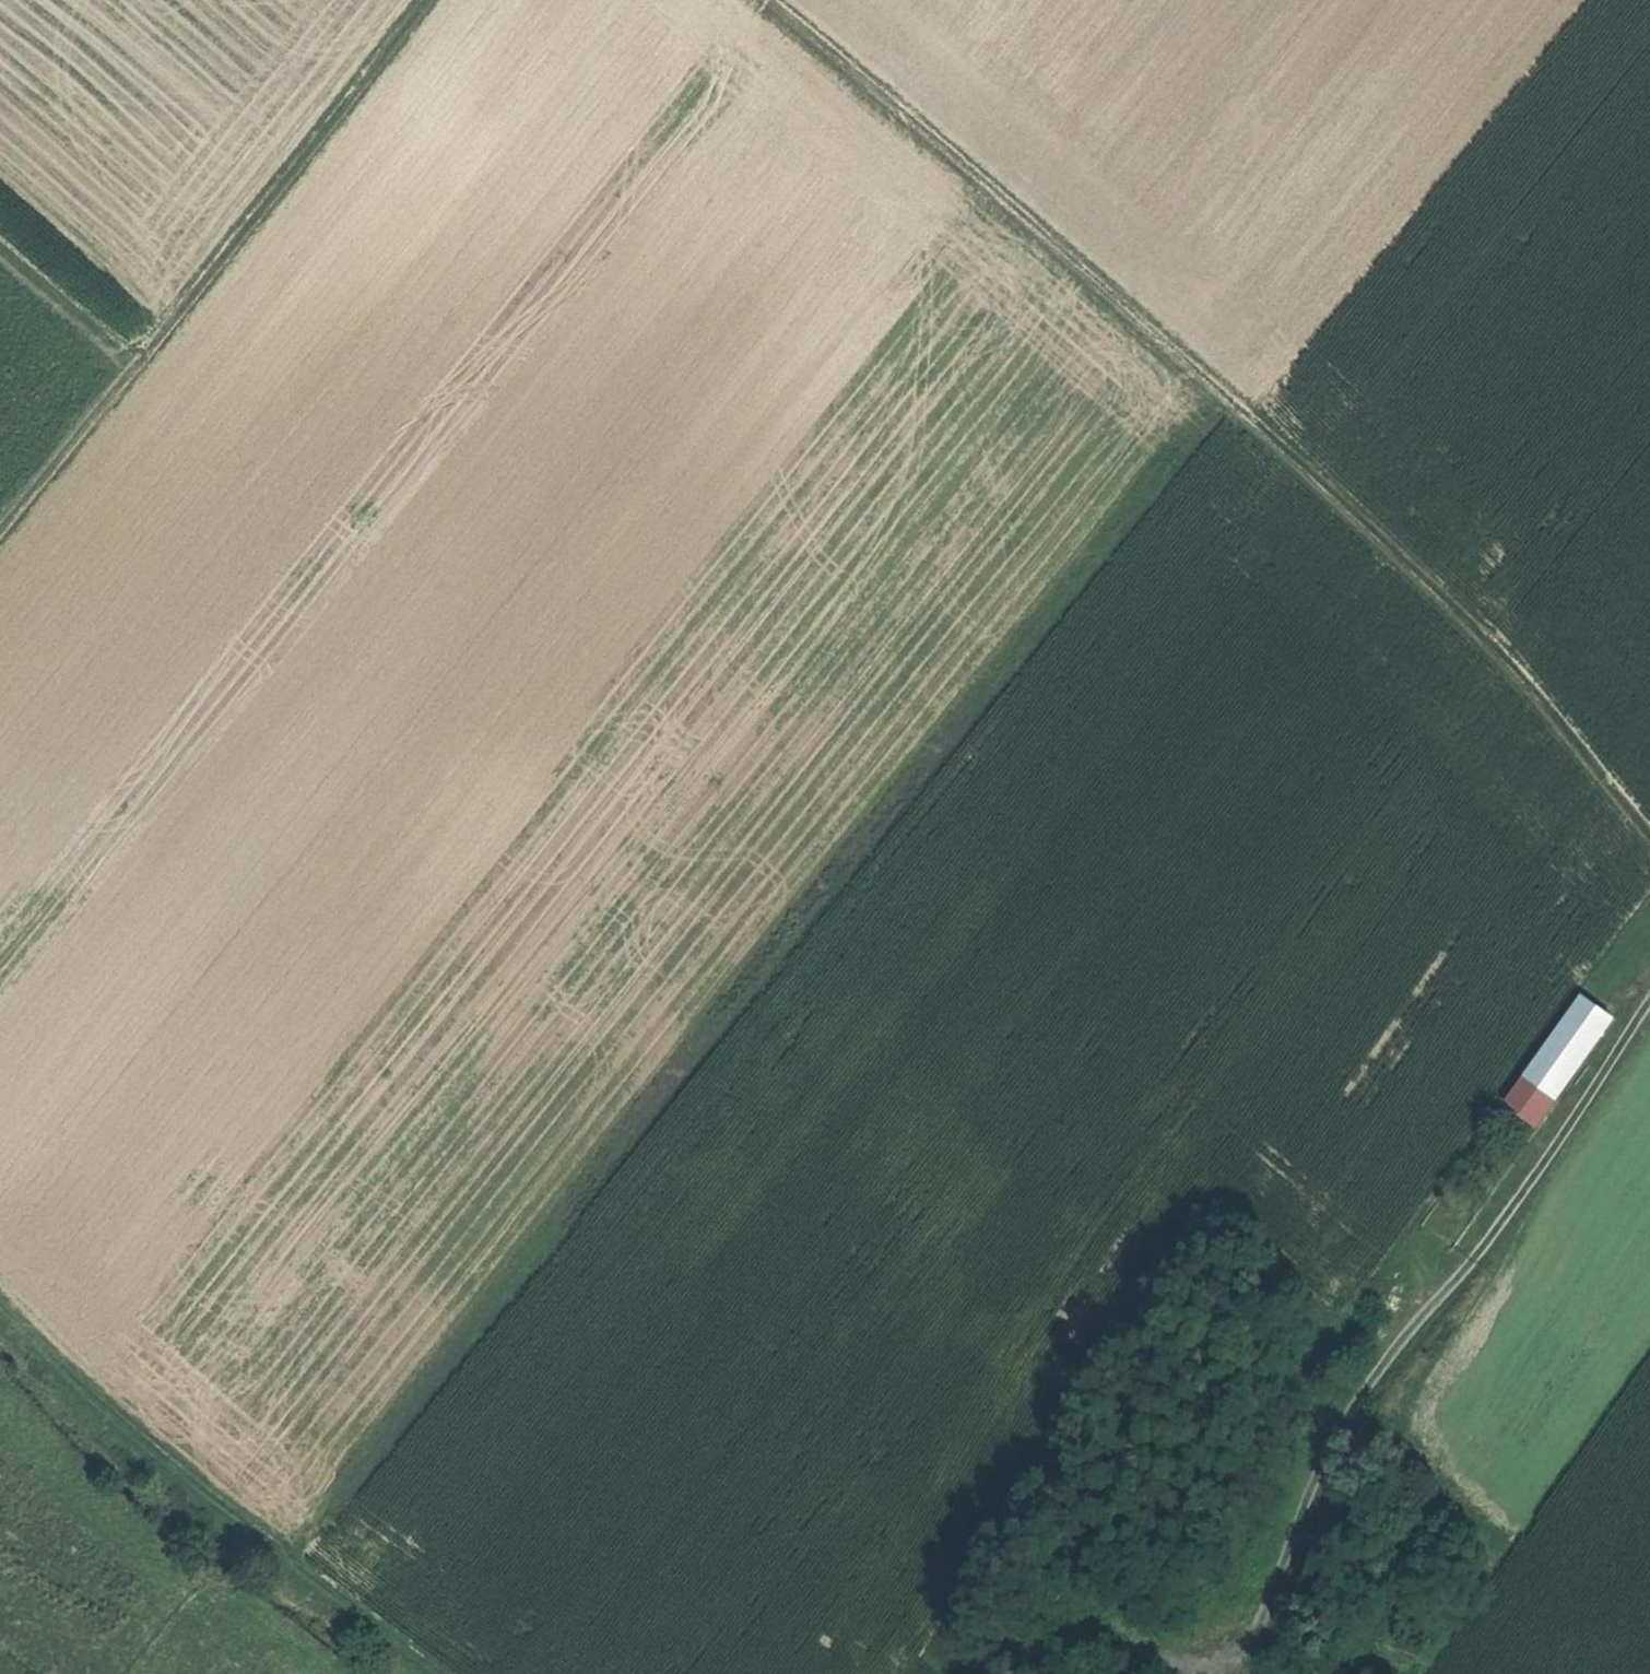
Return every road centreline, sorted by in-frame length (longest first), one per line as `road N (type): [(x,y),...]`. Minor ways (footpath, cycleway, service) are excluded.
road 1 (track): [(1649,846),(1172,312),(797,0)]
road 2 (track): [(0,530),(433,0)]
road 3 (track): [(1334,1477),(1649,1023)]
road 4 (track): [(0,240),(135,359)]

